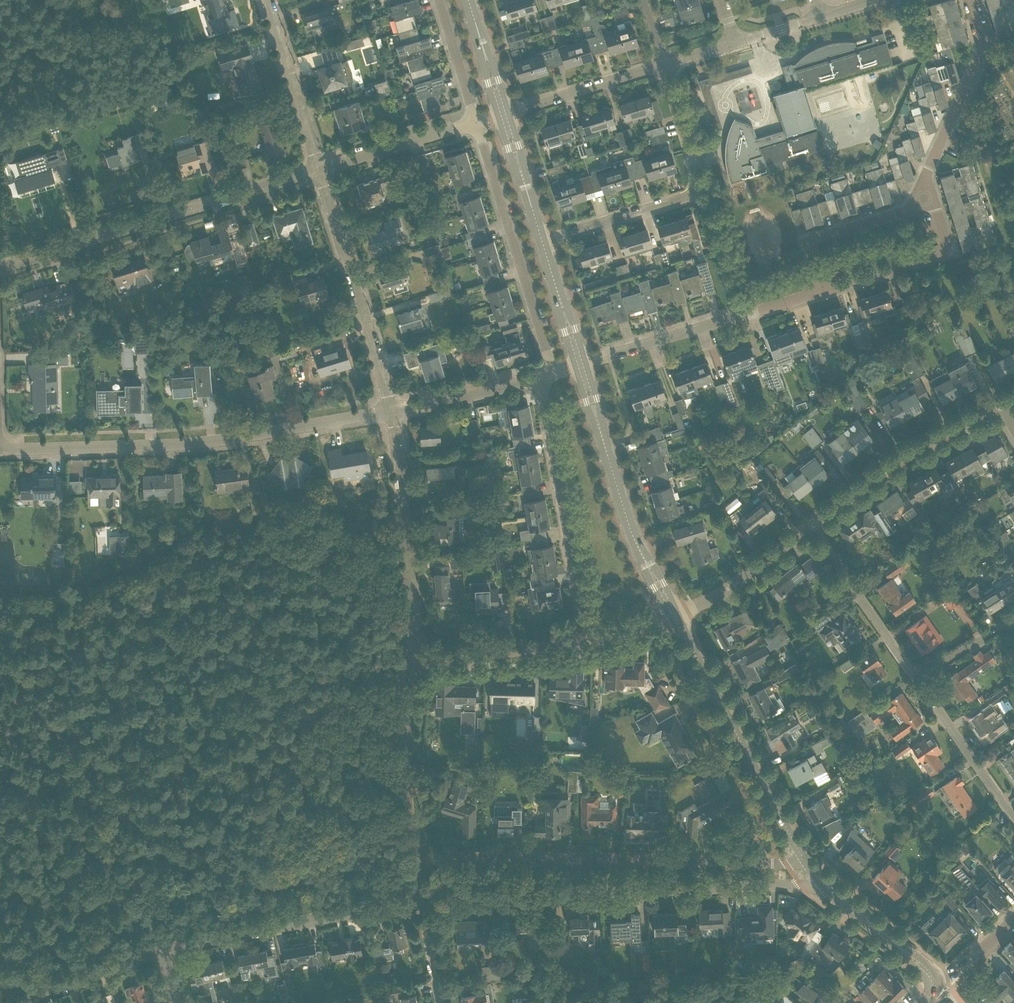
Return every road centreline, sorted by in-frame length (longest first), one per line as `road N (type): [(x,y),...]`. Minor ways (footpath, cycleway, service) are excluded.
road 1 (track): [(384,909),(351,833),(248,725),(146,577),(126,572)]
road 2 (residential): [(421,903),(822,881)]
road 3 (residential): [(806,862),(413,857)]
road 4 (residential): [(2,445),(174,445),(392,411)]
road 5 (residential): [(0,268),(319,170)]
road 6 (tertiary): [(806,862),(676,618)]
road 7 (residential): [(585,639),(542,377)]
road 8 (residential): [(163,950),(421,903)]
road 9 (residential): [(552,372),(476,122)]
road 10 (residential): [(392,411),(319,170)]
road 11 (residential): [(410,656),(392,411)]
road 12 (residential): [(813,524),(904,455),(1000,403)]
road 13 (residential): [(924,198),(928,170),(981,56),(969,0)]
road 14 (residential): [(413,857),(410,656)]
road 15 (residential): [(818,292),(945,249),(933,204),(924,198)]
road 16 (residential): [(916,679),(813,524)]
road 17 (track): [(36,705),(100,805),(90,816),(83,866)]
road 18 (track): [(410,663),(348,665),(284,705),(239,714)]
road 19 (residential): [(818,292),(804,243),(913,209),(924,198)]
road 20 (residential): [(319,170),(267,0)]
road 21 (residential): [(410,656),(585,639)]
road 22 (residential): [(1013,818),(916,679)]
road 23 (residential): [(542,240),(703,192)]
road 24 (residential): [(676,618),(813,524)]
road 25 (track): [(100,805),(239,714)]
road 26 (residential): [(319,170),(476,122)]
road 27 (residential): [(508,112),(664,64)]
road 28 (residential): [(585,362),(739,315)]
road 29 (residential): [(392,411),(542,377)]
road 30 (residential): [(703,192),(664,64)]
road 31 (tertiary): [(643,557),(600,433)]
road 32 (residential): [(739,315),(703,192)]
road 33 (residential): [(476,122),(439,0)]
road 34 (residential): [(45,994),(163,950)]

